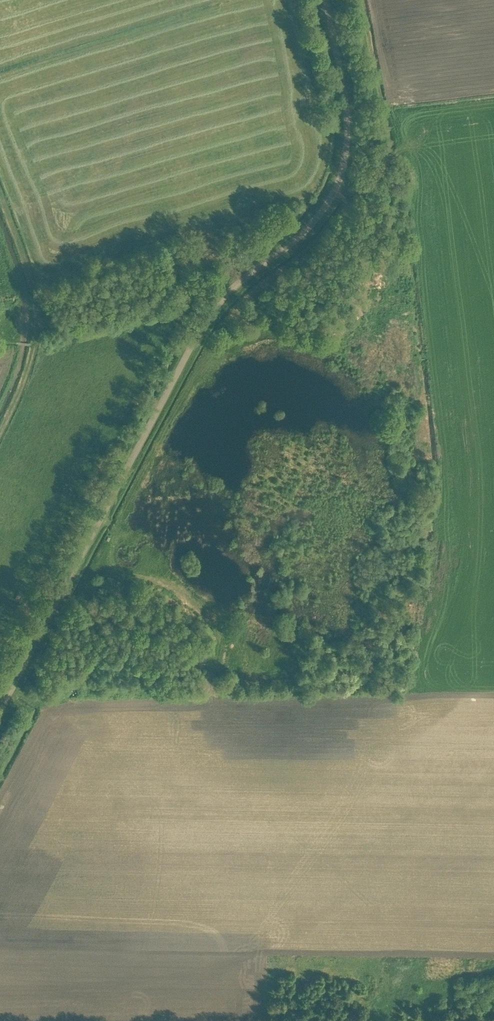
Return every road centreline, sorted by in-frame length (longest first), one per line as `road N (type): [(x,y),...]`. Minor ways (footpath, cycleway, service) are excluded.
road 1 (unclassified): [(0,708),(200,331),(333,192),(348,130),(325,0)]

